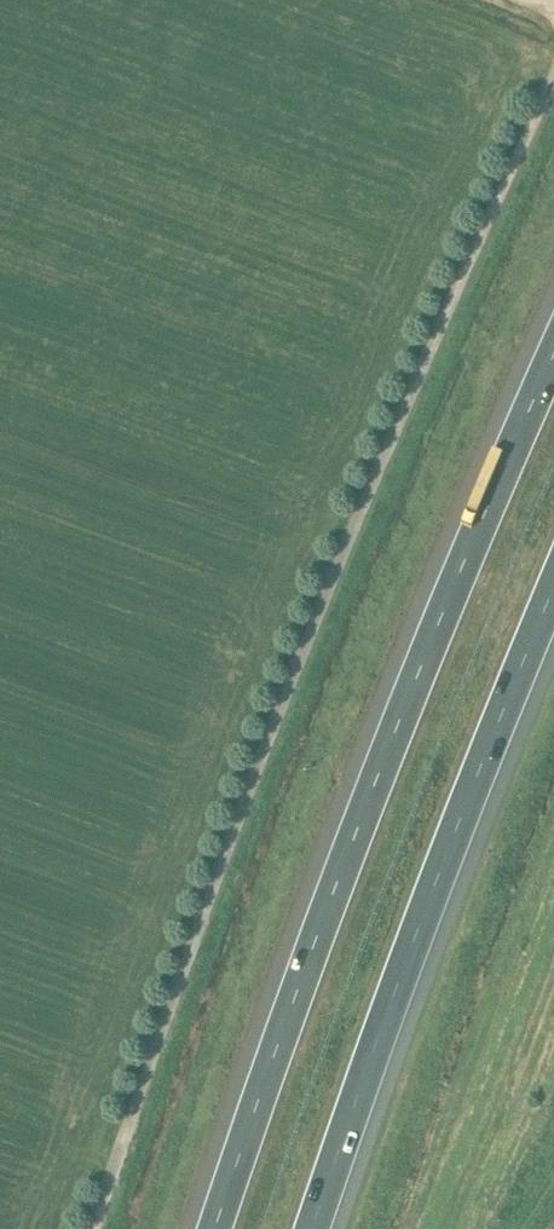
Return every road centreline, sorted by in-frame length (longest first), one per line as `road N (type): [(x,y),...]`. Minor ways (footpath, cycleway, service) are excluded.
road 1 (unclassified): [(93,1228),(341,551),(553,75)]
road 2 (motorway): [(553,360),(364,808),(214,1228)]
road 3 (motorway): [(312,1228),(553,582)]

